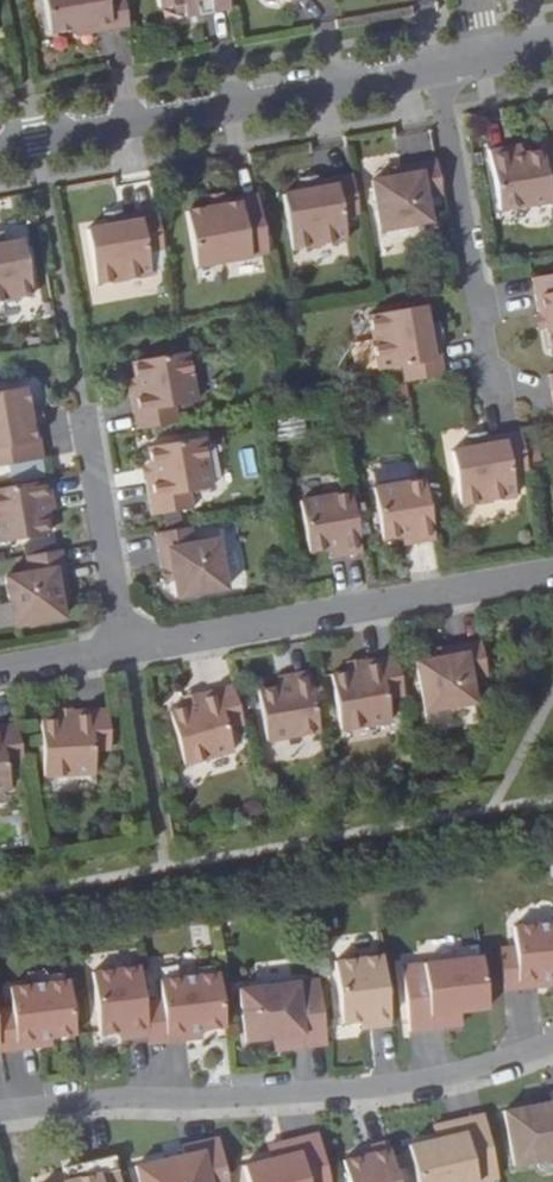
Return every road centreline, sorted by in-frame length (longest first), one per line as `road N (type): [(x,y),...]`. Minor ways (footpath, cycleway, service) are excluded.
road 1 (residential): [(0,1111),(409,1086),(552,1047)]
road 2 (unclassified): [(0,146),(437,69)]
road 3 (residential): [(125,647),(552,572)]
road 4 (residential): [(493,386),(437,69)]
road 5 (unclassified): [(125,647),(83,409)]
road 6 (unclassified): [(125,647),(0,671)]

